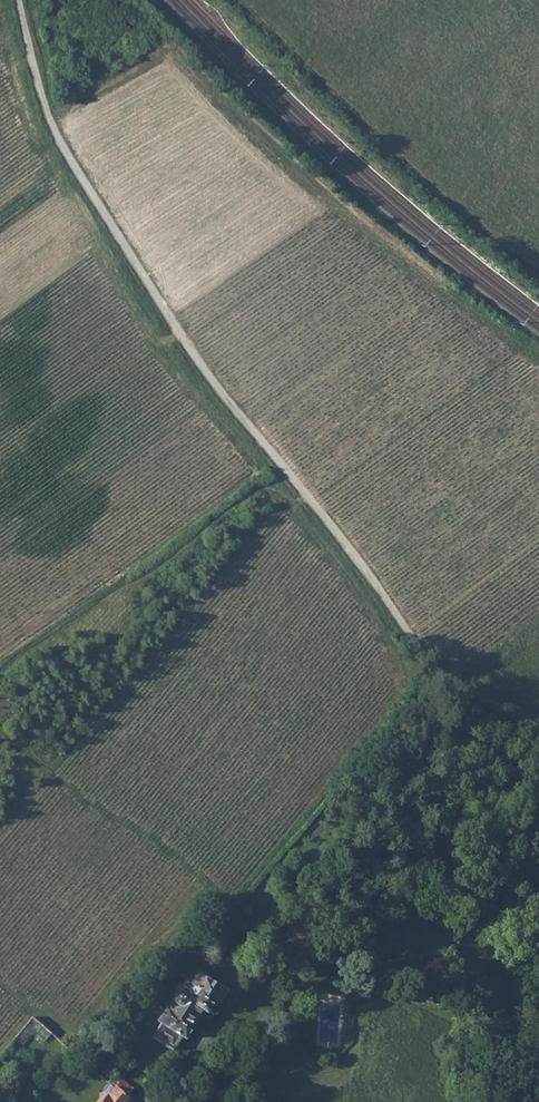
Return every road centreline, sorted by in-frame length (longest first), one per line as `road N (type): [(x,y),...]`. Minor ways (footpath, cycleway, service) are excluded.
road 1 (track): [(16,0),(54,134),(188,346),(435,666),(538,723)]

